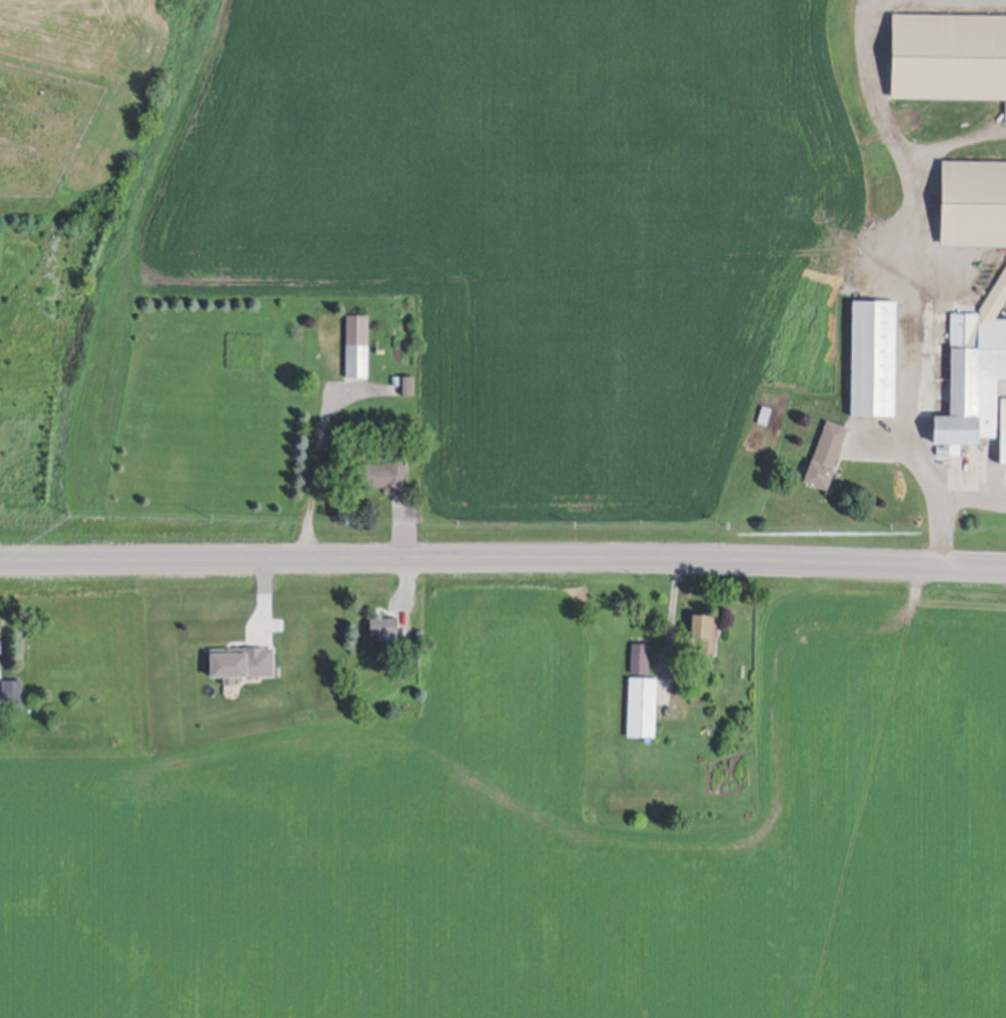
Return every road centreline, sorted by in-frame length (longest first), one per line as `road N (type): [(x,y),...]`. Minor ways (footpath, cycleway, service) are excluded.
road 1 (secondary): [(0,559),(590,554),(1005,565)]

